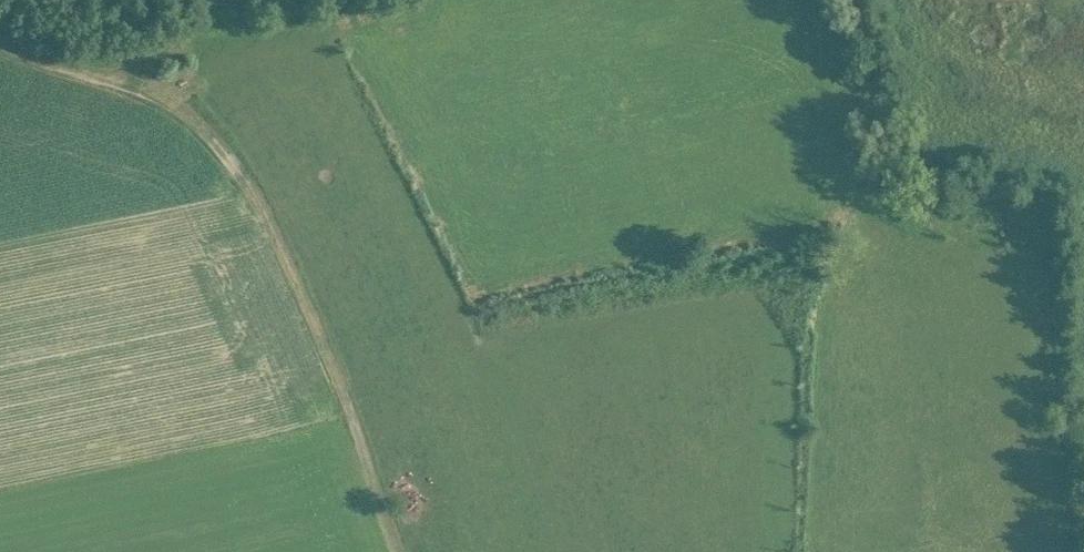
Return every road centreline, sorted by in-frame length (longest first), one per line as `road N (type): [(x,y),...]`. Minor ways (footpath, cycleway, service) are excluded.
road 1 (track): [(0,37),(141,83),(198,118),(233,155),(272,216),(346,385),(405,551)]

